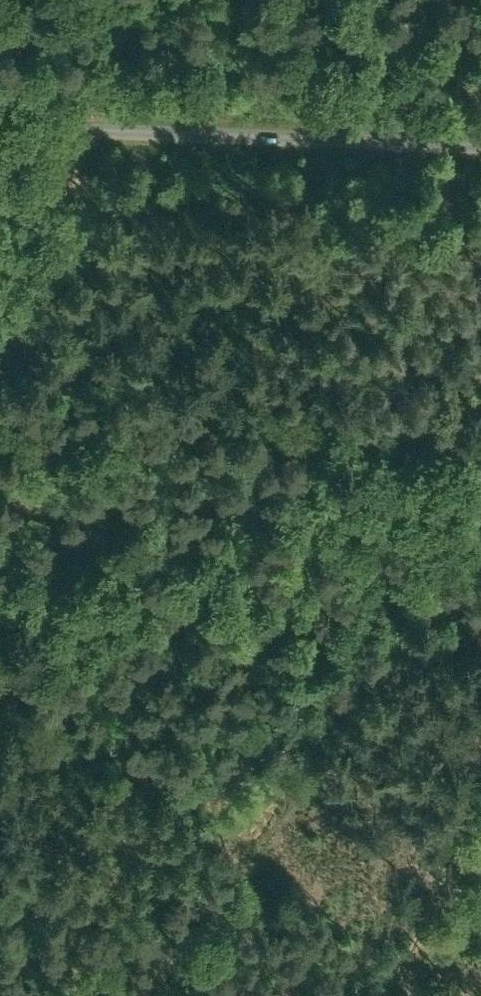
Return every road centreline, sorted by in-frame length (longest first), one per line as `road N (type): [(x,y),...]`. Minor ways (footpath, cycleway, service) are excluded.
road 1 (unclassified): [(0,129),(480,147)]

